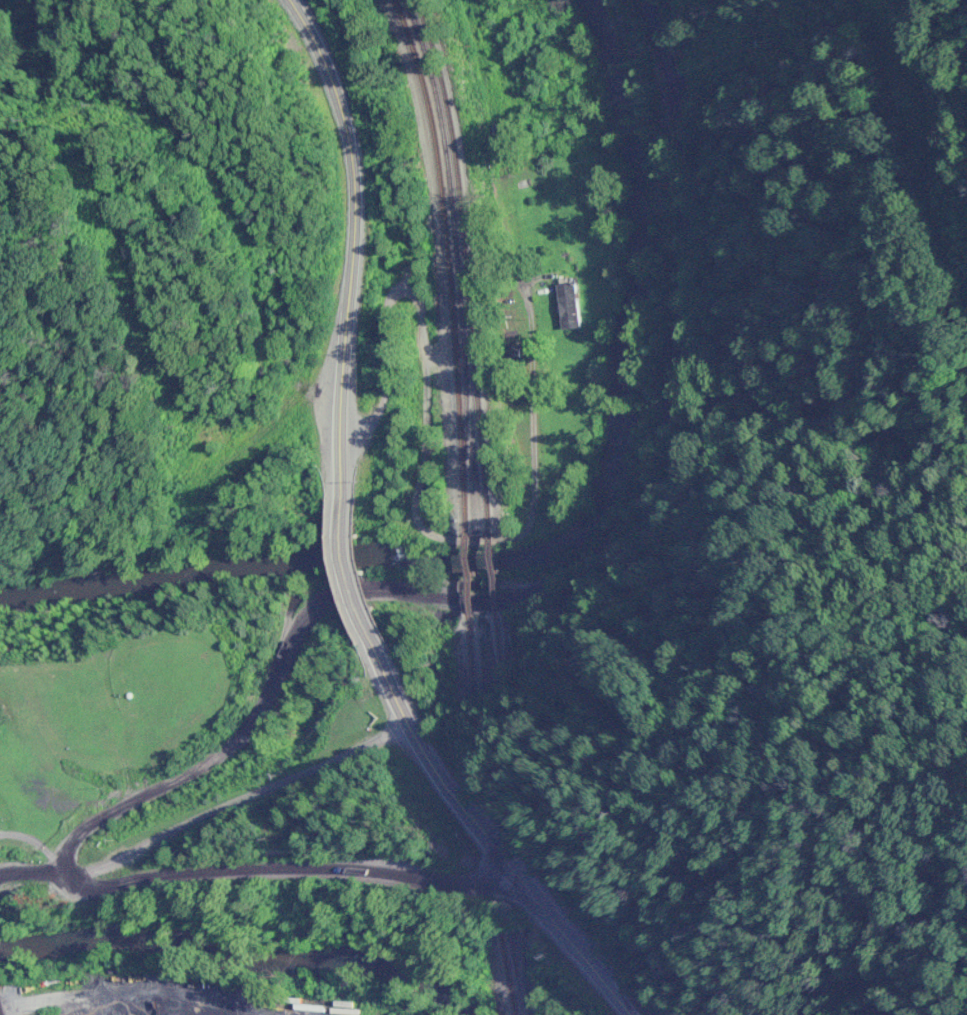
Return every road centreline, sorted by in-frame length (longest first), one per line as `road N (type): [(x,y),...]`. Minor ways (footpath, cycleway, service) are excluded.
road 1 (residential): [(531,522),(602,538),(688,535),(733,470),(771,334),(761,160),(733,50),(710,0)]
road 2 (residential): [(337,441),(369,426),(380,411),(390,303),(410,287),(423,307),(425,376),(416,518),(441,540),(469,541),(507,539),(531,522)]
road 3 (primary): [(340,515),(337,441),(355,174),(345,119),(290,0)]
road 4 (residential): [(0,905),(17,889),(511,874)]
road 5 (primary): [(634,1014),(450,795),(370,650)]
road 6 (residential): [(381,991),(242,964),(0,995)]
road 7 (residential): [(531,522),(529,376)]
road 8 (primary): [(370,650),(344,562),(340,515)]

